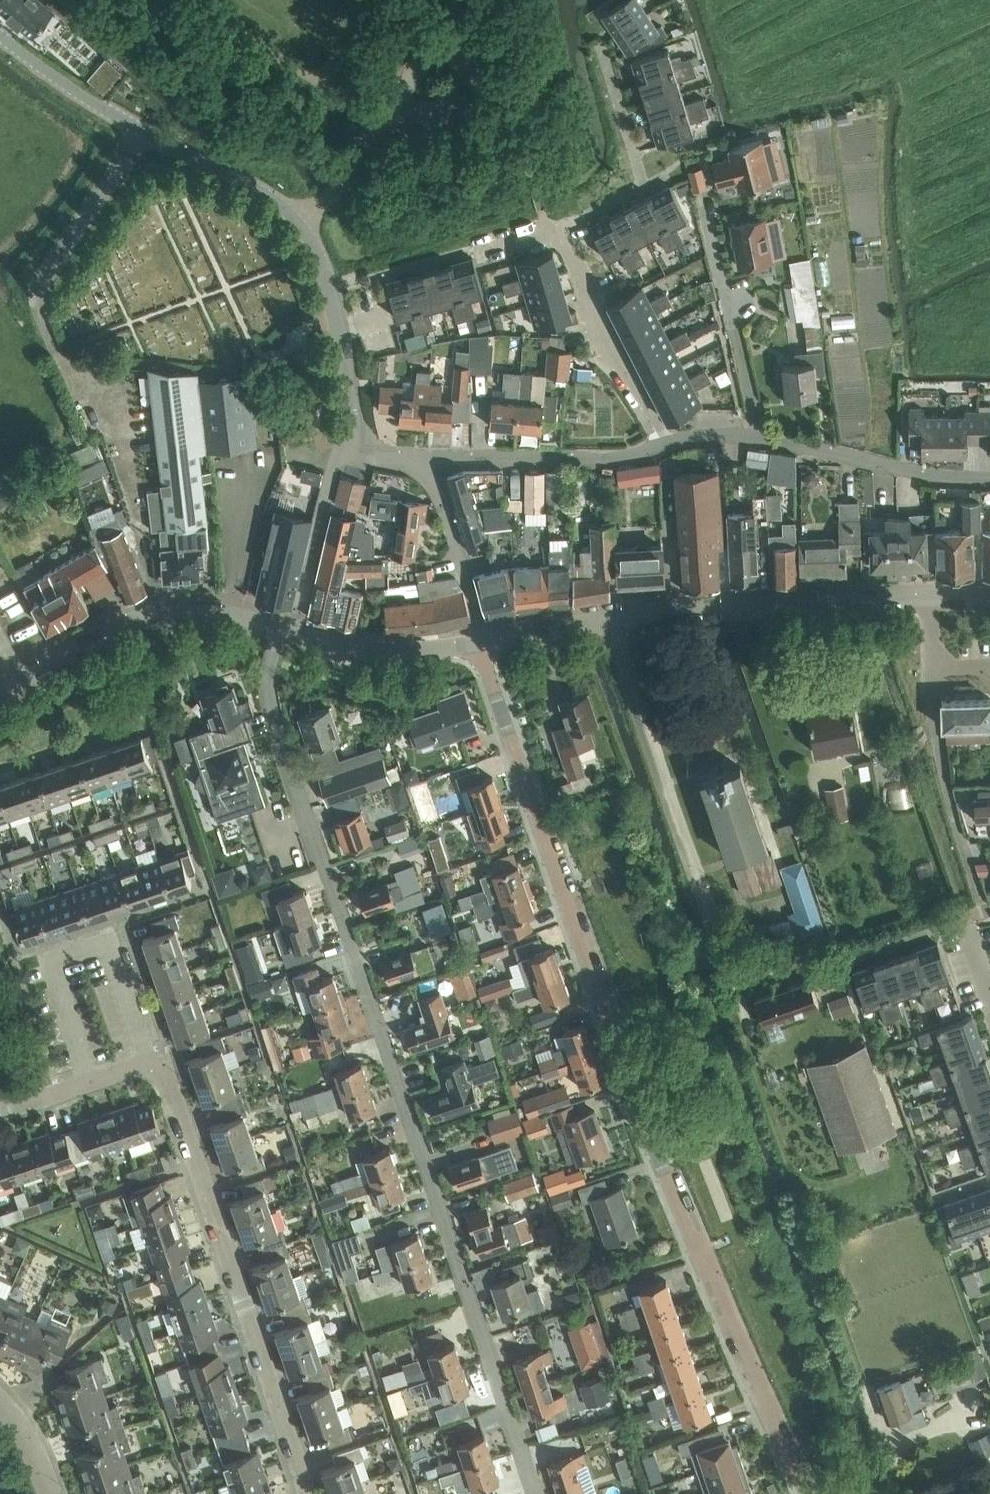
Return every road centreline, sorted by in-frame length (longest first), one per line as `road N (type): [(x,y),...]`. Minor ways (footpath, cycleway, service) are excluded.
road 1 (residential): [(812,1493),(658,1162),(477,643)]
road 2 (residential): [(536,1493),(269,694),(283,629)]
road 3 (unclassified): [(352,445),(348,365),(325,270),(300,222),(0,36)]
road 4 (residential): [(307,1493),(164,1069),(152,1064)]
road 5 (residential): [(616,621),(989,593)]
road 6 (residential): [(725,968),(623,673),(616,621)]
road 7 (residential): [(0,696),(89,640),(157,613),(187,609),(283,629)]
road 8 (residential): [(669,442),(603,460),(426,461)]
road 9 (residential): [(760,439),(709,199)]
road 10 (residential): [(560,232),(648,187),(605,54)]
road 11 (residential): [(669,442),(604,337),(560,232)]
road 12 (residential): [(989,481),(760,439)]
road 13 (unclassified): [(293,631),(332,475),(352,445)]
road 14 (residential): [(91,1081),(50,959),(111,940)]
road 15 (residential): [(488,640),(426,461)]
road 16 (residential): [(293,631),(378,651),(477,643)]
road 17 (residential): [(152,1064),(111,940)]
road 18 (residential): [(488,640),(616,621)]

